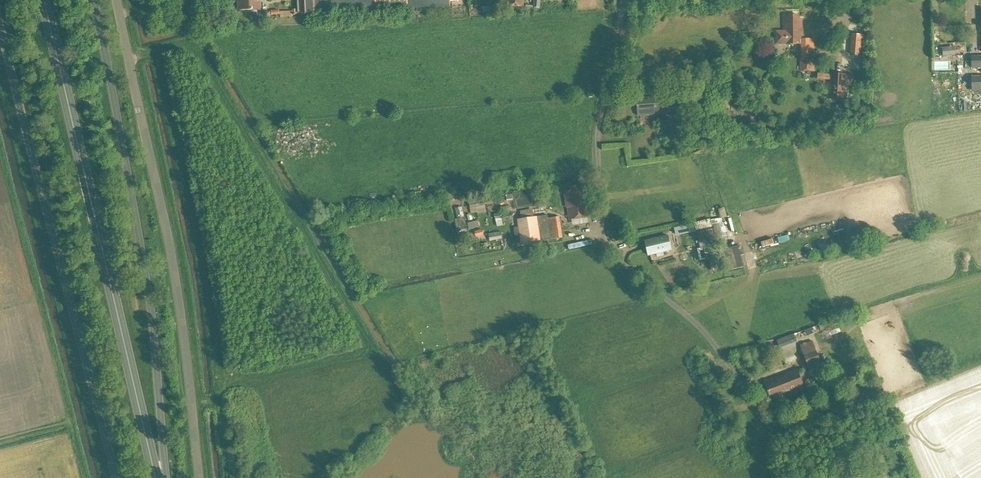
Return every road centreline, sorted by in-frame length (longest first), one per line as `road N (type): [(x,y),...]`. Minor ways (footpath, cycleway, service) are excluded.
road 1 (unclassified): [(786,477),(712,349),(605,240),(599,224),(598,131),(625,0)]
road 2 (trunk): [(155,477),(44,0)]
road 3 (unclassified): [(199,477),(180,309),(116,0)]
road 4 (trunk): [(166,477),(151,298),(93,0)]
road 5 (trunk): [(0,24),(116,477)]

